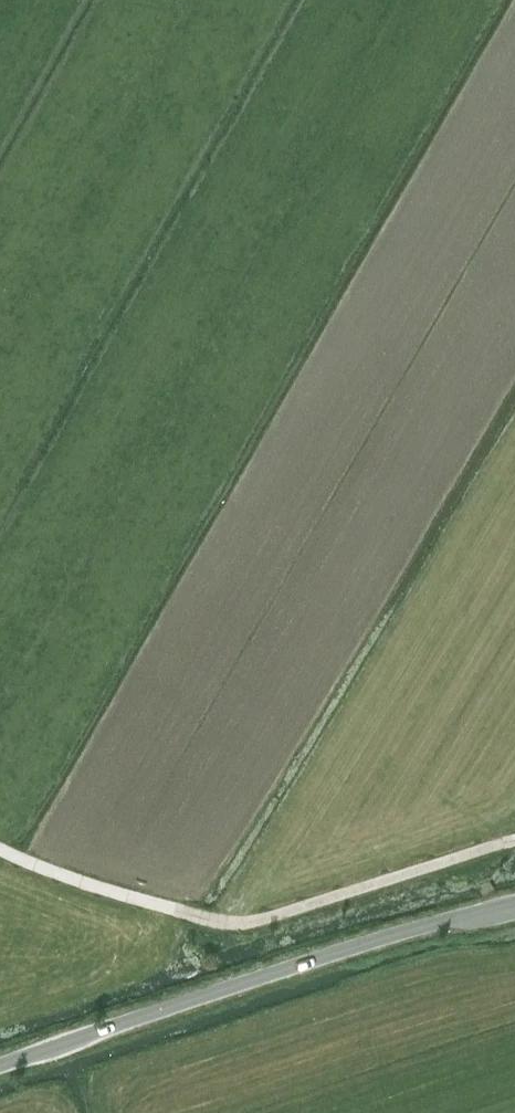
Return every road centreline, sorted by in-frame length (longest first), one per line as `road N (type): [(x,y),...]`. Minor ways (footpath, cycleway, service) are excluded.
road 1 (unclassified): [(0,1069),(312,959),(514,910)]
road 2 (track): [(0,852),(209,921),(280,920),(514,859)]

